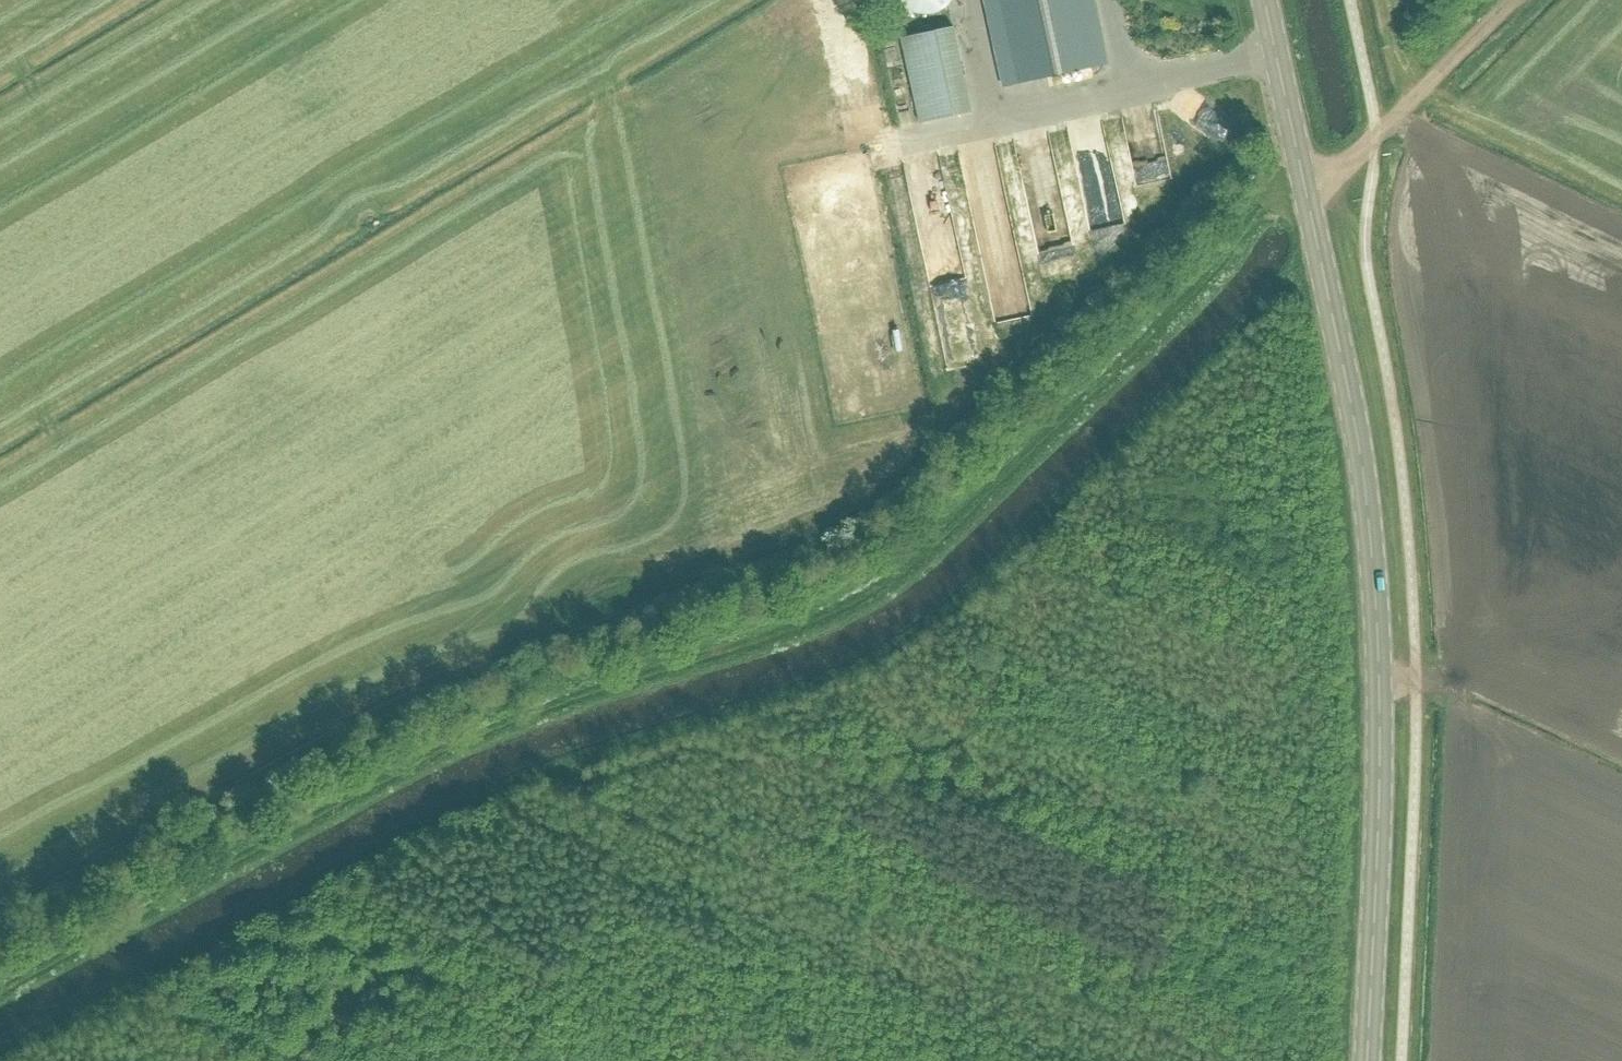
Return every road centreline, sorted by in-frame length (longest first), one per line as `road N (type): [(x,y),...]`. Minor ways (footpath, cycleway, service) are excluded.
road 1 (track): [(0,988),(491,729),(770,635),(915,567),(1268,214),(1287,207)]
road 2 (primary): [(1367,1060),(1380,791),(1362,472),(1266,0)]
road 3 (track): [(1375,138),(1521,0)]

